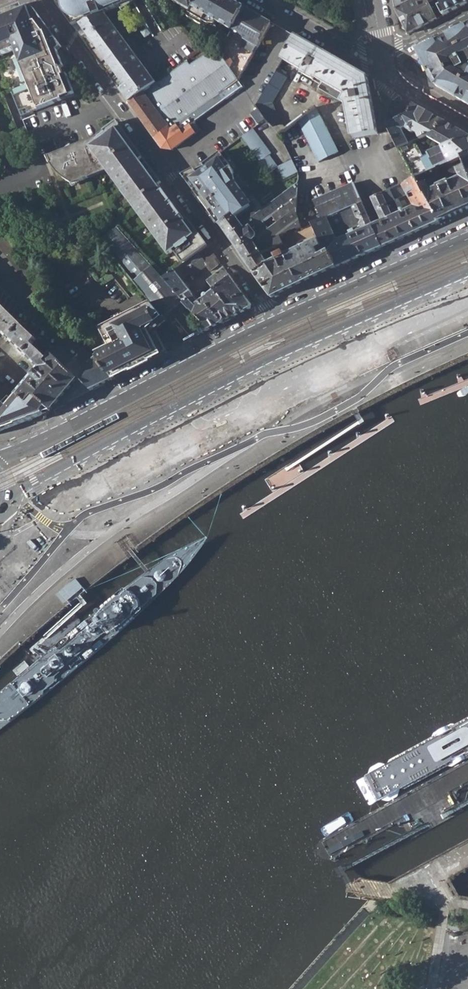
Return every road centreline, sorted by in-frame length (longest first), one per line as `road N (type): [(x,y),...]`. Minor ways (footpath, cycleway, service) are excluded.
road 1 (unknown): [(7,495),(297,349),(467,275)]
road 2 (residential): [(280,321),(43,0)]
road 3 (primary): [(280,321),(0,458)]
road 4 (primary): [(467,240),(280,321)]
road 5 (residential): [(257,0),(355,57),(379,61)]

